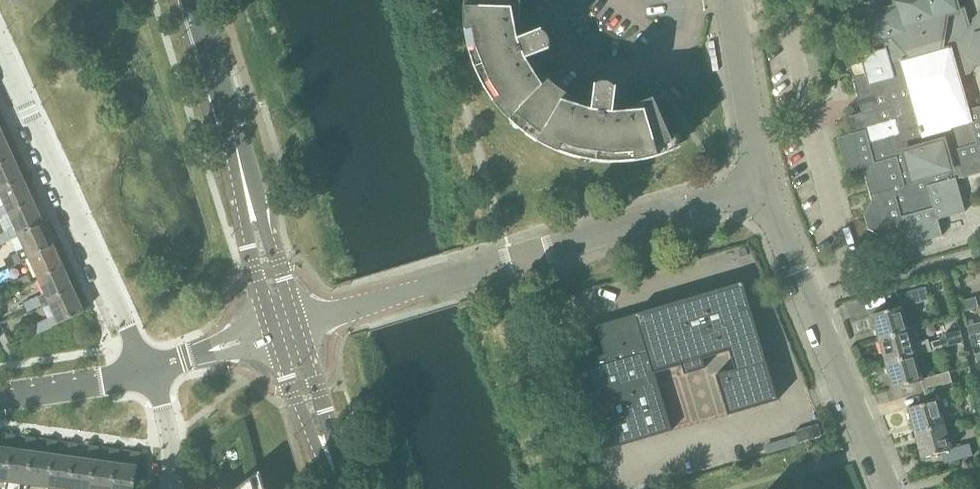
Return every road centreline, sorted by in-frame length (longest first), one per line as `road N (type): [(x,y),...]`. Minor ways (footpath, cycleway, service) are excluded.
road 1 (unclassified): [(299,324),(762,185)]
road 2 (residential): [(146,372),(0,58)]
road 3 (unclassified): [(888,488),(762,185)]
road 4 (secondary): [(233,138),(248,247),(273,332)]
road 5 (secondary): [(299,324),(233,138)]
road 6 (unclassified): [(762,185),(729,0)]
road 7 (secondary): [(273,332),(312,437),(341,485)]
road 8 (secondary): [(341,485),(299,324)]
road 9 (residential): [(0,401),(146,372)]
road 10 (secondary): [(190,0),(233,138)]
road 11 (residential): [(166,488),(166,414),(146,372)]

